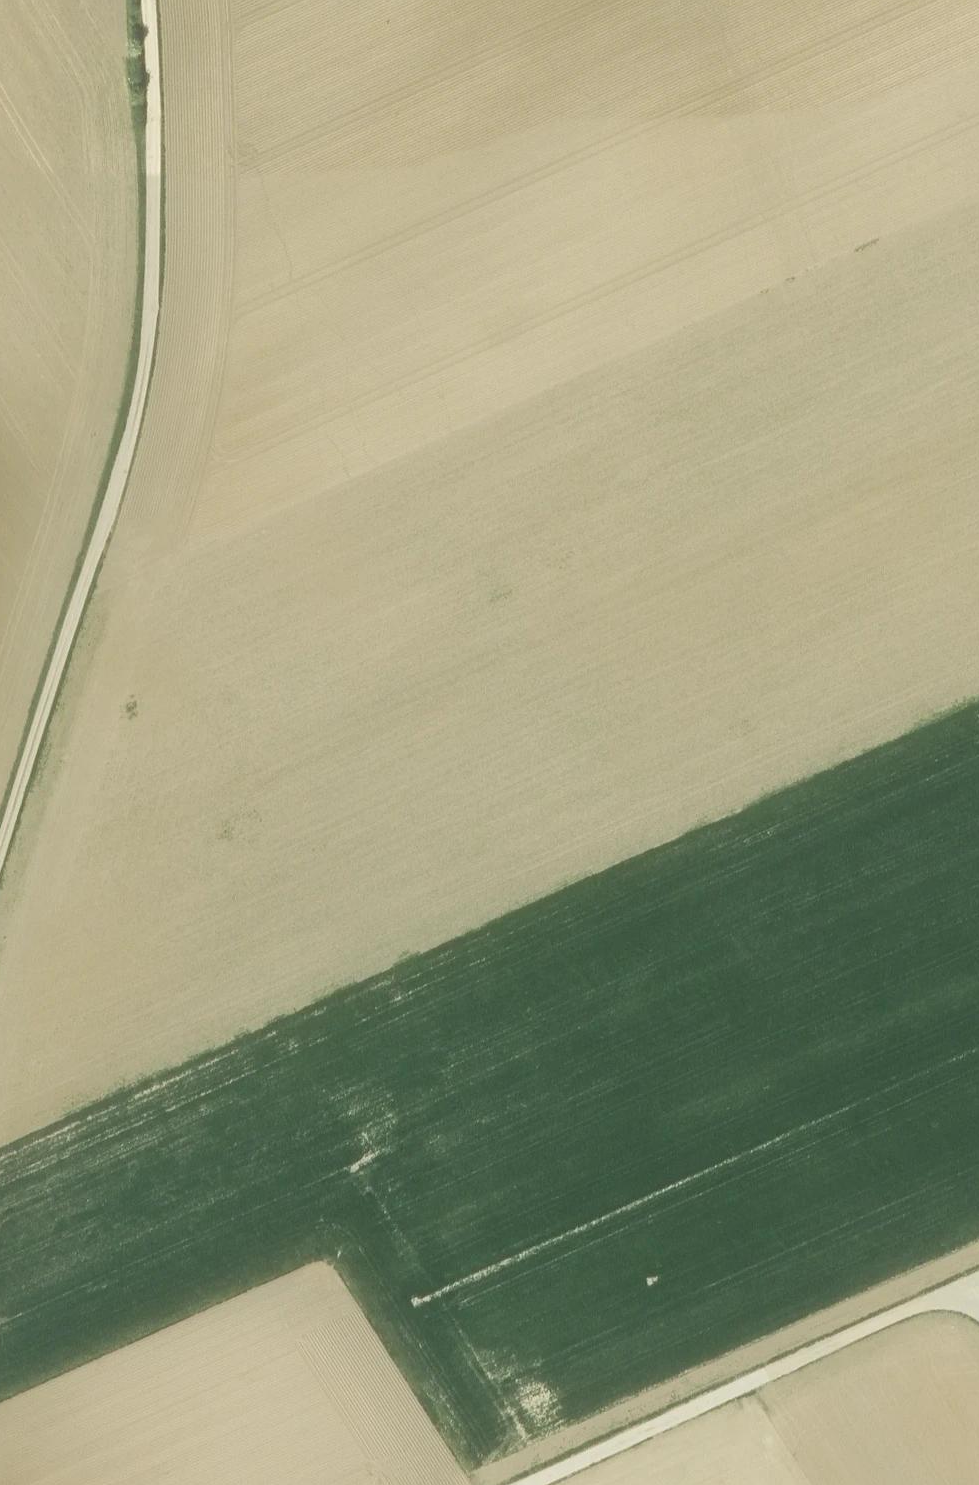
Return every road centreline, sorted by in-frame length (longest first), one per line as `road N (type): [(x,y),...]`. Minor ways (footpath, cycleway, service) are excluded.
road 1 (track): [(144,0),(152,207),(140,384),(0,851)]
road 2 (track): [(973,1283),(524,1484)]

